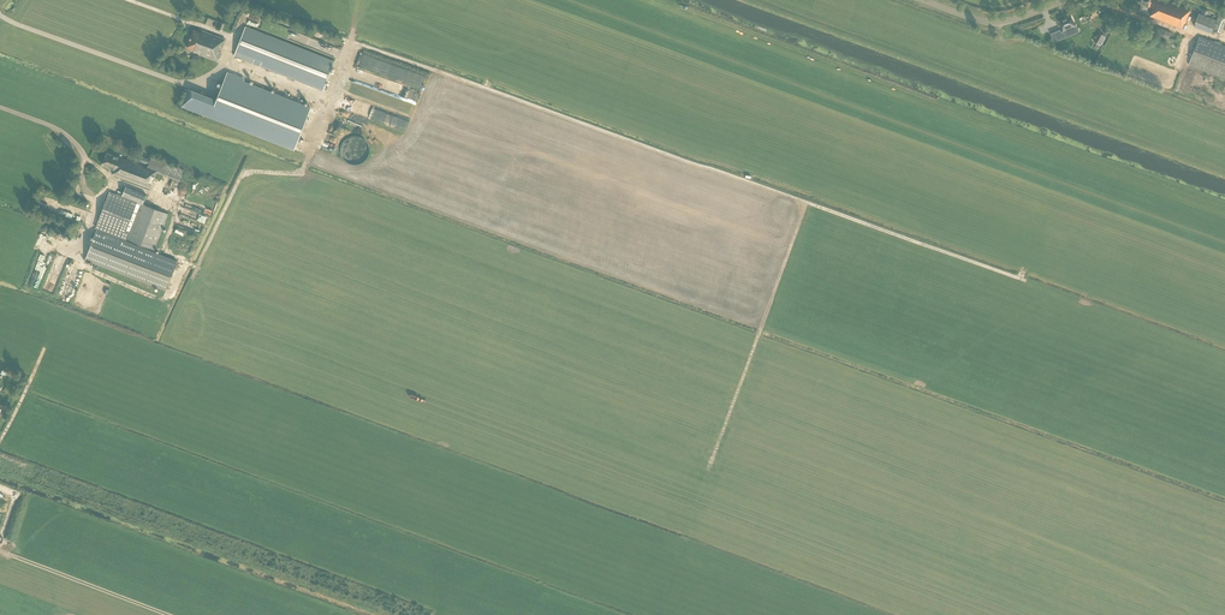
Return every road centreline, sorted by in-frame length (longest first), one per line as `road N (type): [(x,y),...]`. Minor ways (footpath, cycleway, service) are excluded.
road 1 (tertiary): [(922,0),(994,23),(1065,0)]

